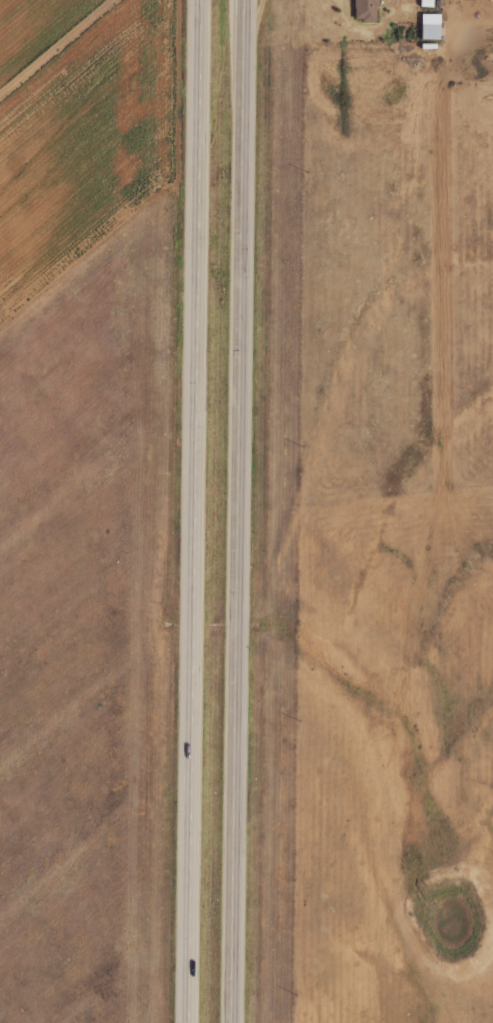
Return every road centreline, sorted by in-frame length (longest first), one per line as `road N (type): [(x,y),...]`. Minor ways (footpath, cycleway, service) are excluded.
road 1 (trunk): [(239,1022),(253,0)]
road 2 (trunk): [(200,0),(188,1022)]

